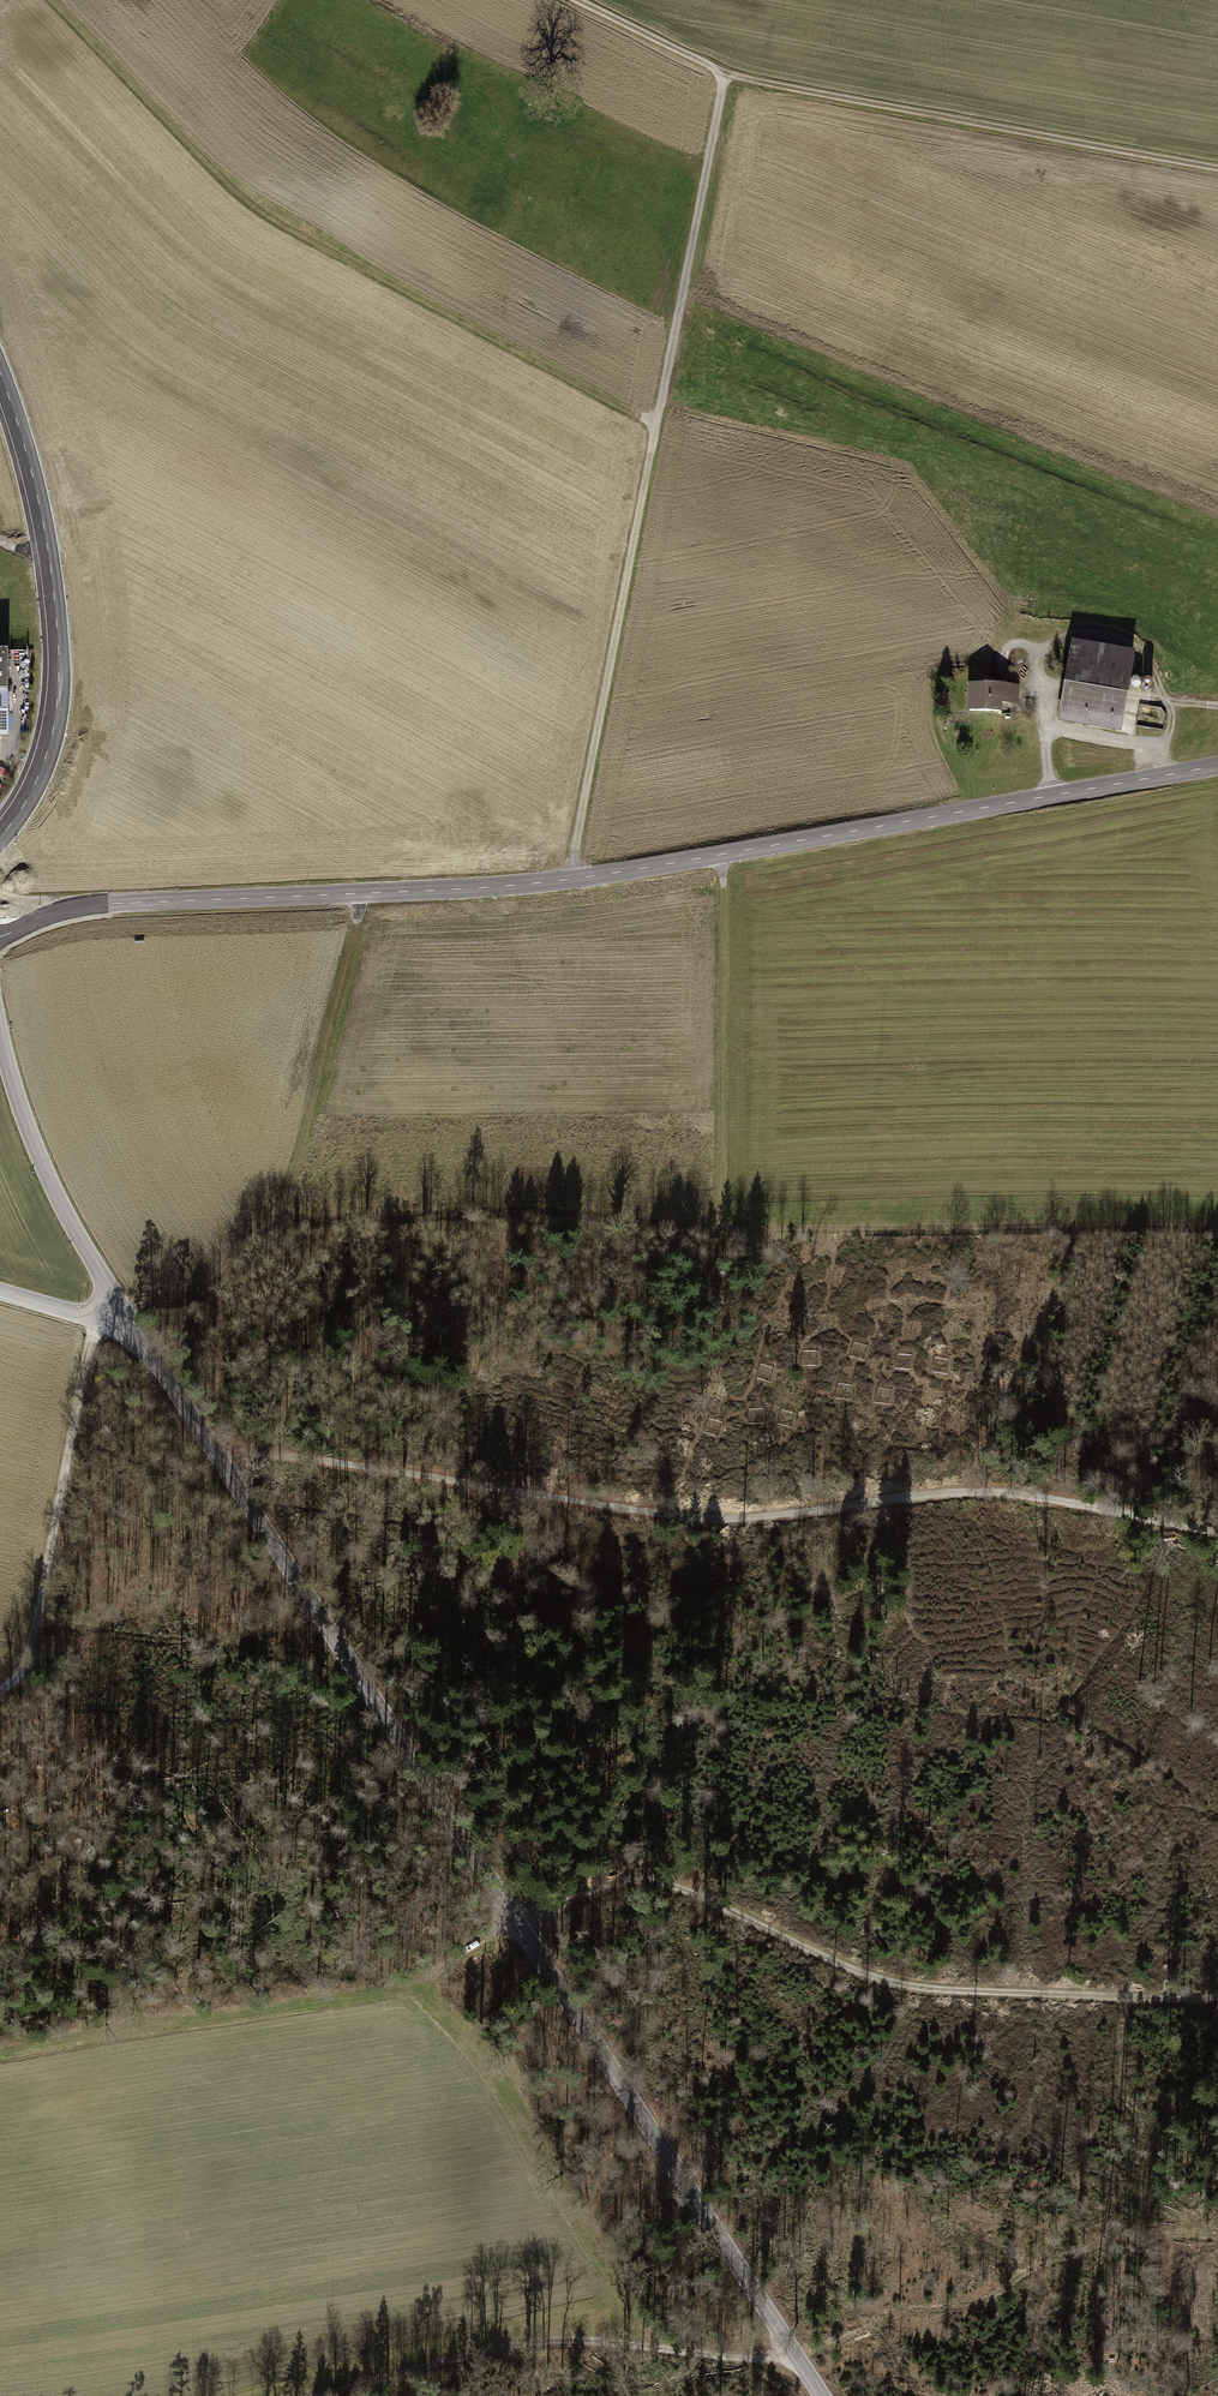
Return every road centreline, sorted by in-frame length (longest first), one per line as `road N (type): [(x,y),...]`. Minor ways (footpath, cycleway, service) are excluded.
road 1 (tertiary): [(122,1317),(821,2395)]
road 2 (tertiary): [(1217,767),(531,884),(0,907)]
road 3 (track): [(1217,1227),(727,1233),(499,1218),(272,1229),(202,1296),(144,1304),(122,1317)]
road 4 (track): [(218,1456),(574,1501),(671,1521),(948,1496),(1057,1497),(1217,1532)]
road 5 (track): [(578,878),(574,849),(725,77)]
road 6 (track): [(656,425),(294,238),(240,202),(51,0)]
road 7 (track): [(519,1923),(605,1883),(653,1879),(705,1893),(837,1964),(891,1981),(1217,1998)]
road 8 (track): [(580,0),(725,77),(1217,169)]
road 9 (tertiary): [(0,840),(51,753),(61,645),(36,487),(0,371)]
road 10 (track): [(323,2395),(551,2344),(795,2357)]
road 11 (track): [(1170,775),(1171,703),(1139,646),(1071,630),(1041,652),(1049,797)]
road 12 (track): [(727,1233),(719,1215),(719,854)]
road 13 (track): [(97,1320),(31,1642),(14,1682)]
road 14 (track): [(362,892),(272,1229)]
road 15 (tertiary): [(0,1025),(17,1099),(61,1205),(122,1317)]
road 16 (unclassified): [(0,1291),(97,1320),(122,1317)]
road 17 (track): [(1166,742),(1046,728)]

